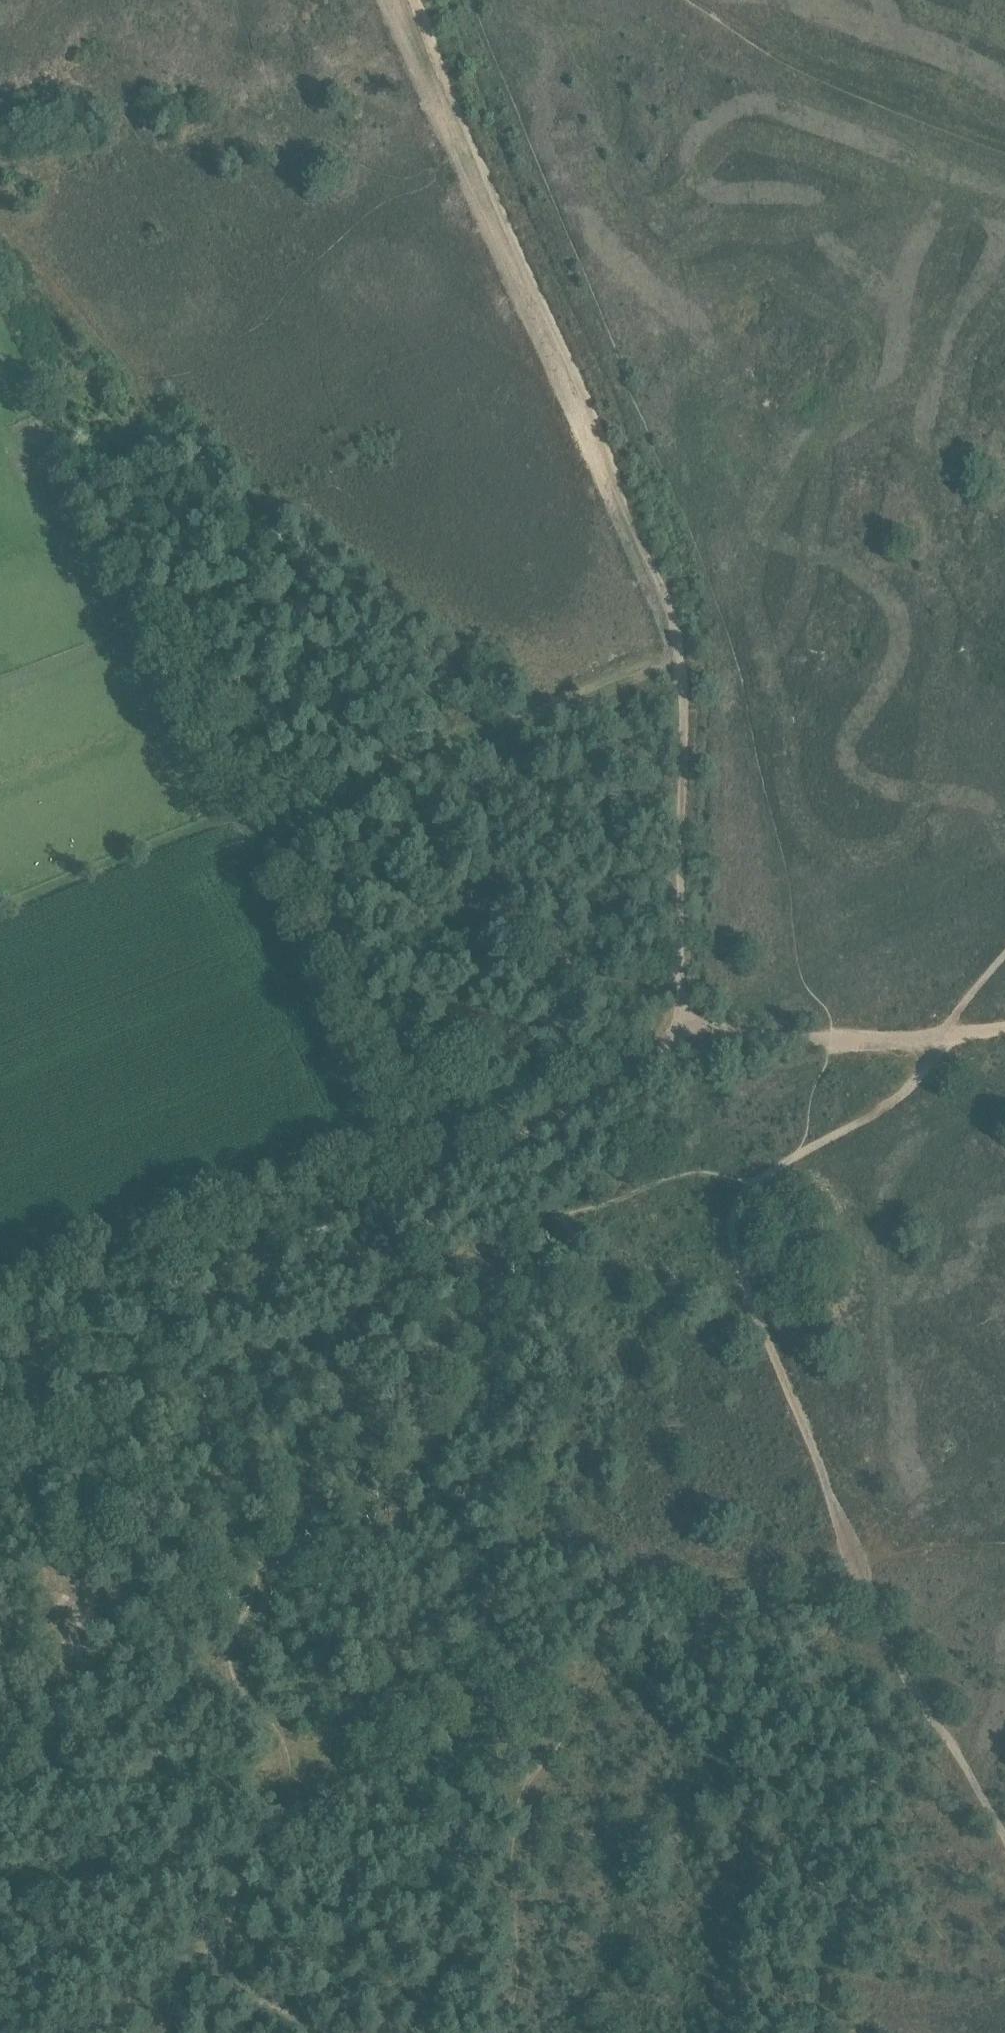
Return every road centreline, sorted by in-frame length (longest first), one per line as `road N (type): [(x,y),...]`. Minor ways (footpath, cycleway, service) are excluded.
road 1 (track): [(684,1033),(636,1072),(281,1246),(0,1326)]
road 2 (track): [(1004,1831),(857,1556),(810,1428),(749,1296),(733,1213),(748,1191)]
road 3 (track): [(801,1152),(893,1092),(945,1036)]
road 4 (track): [(830,1036),(684,1033)]

